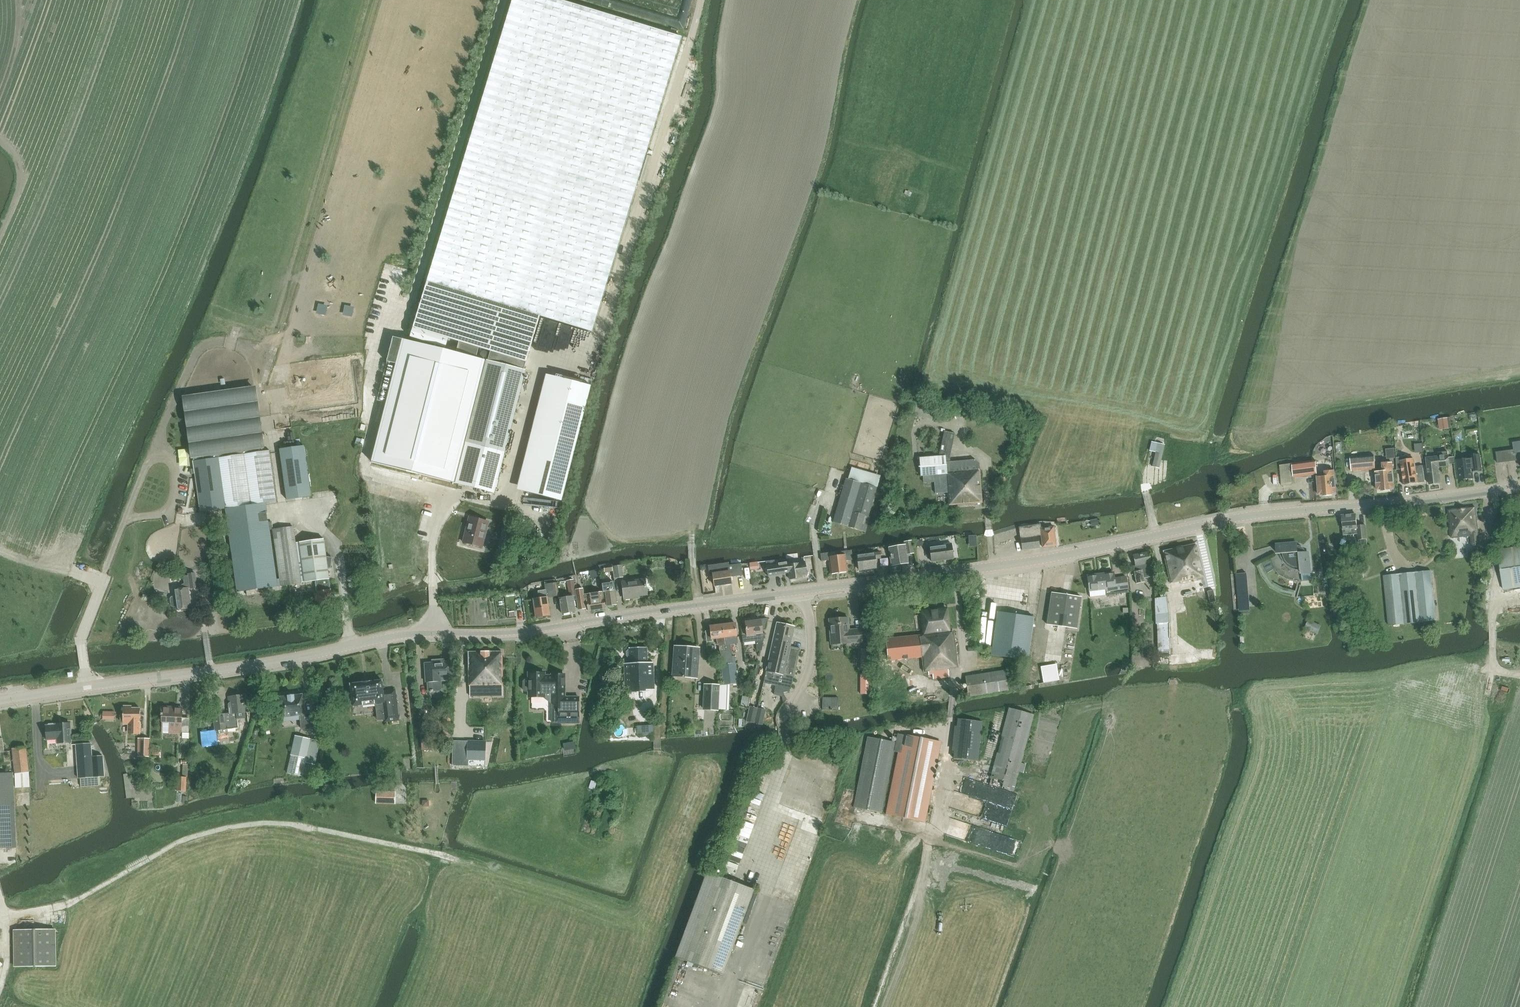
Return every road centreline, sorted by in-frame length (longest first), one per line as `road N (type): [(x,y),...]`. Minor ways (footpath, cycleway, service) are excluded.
road 1 (tertiary): [(0,705),(411,637),(510,635),(1029,562),(1251,515),(1519,485)]

